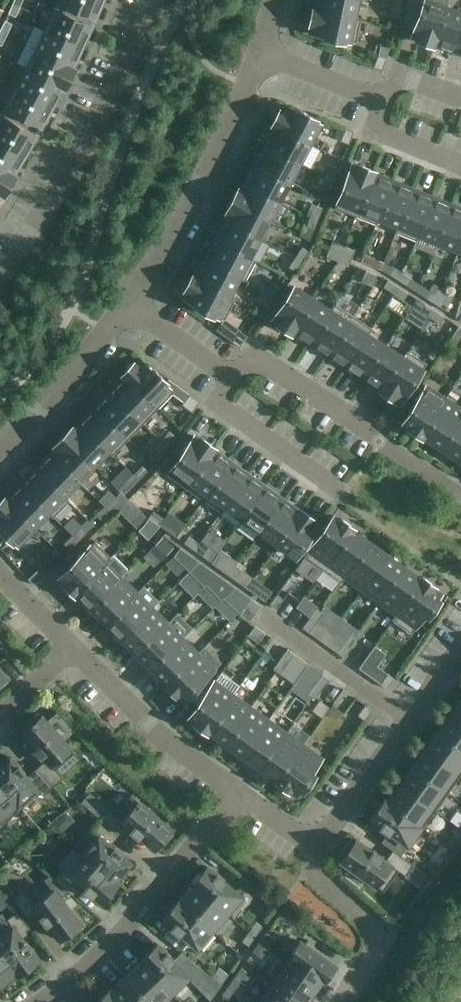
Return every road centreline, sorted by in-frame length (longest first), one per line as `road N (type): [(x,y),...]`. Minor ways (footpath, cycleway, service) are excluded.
road 1 (residential): [(0,280),(26,245),(151,0)]
road 2 (residential): [(130,311),(203,191),(262,55)]
road 3 (residential): [(40,1001),(110,950),(237,796)]
road 4 (residential): [(460,497),(260,361),(229,376)]
road 5 (residential): [(315,847),(460,651)]
road 6 (residential): [(70,650),(237,796)]
road 7 (residential): [(315,847),(310,868),(383,943),(341,1001)]
road 8 (residential): [(0,454),(130,311)]
road 9 (residential): [(229,376),(221,405),(322,481)]
road 10 (residential): [(262,55),(373,100)]

